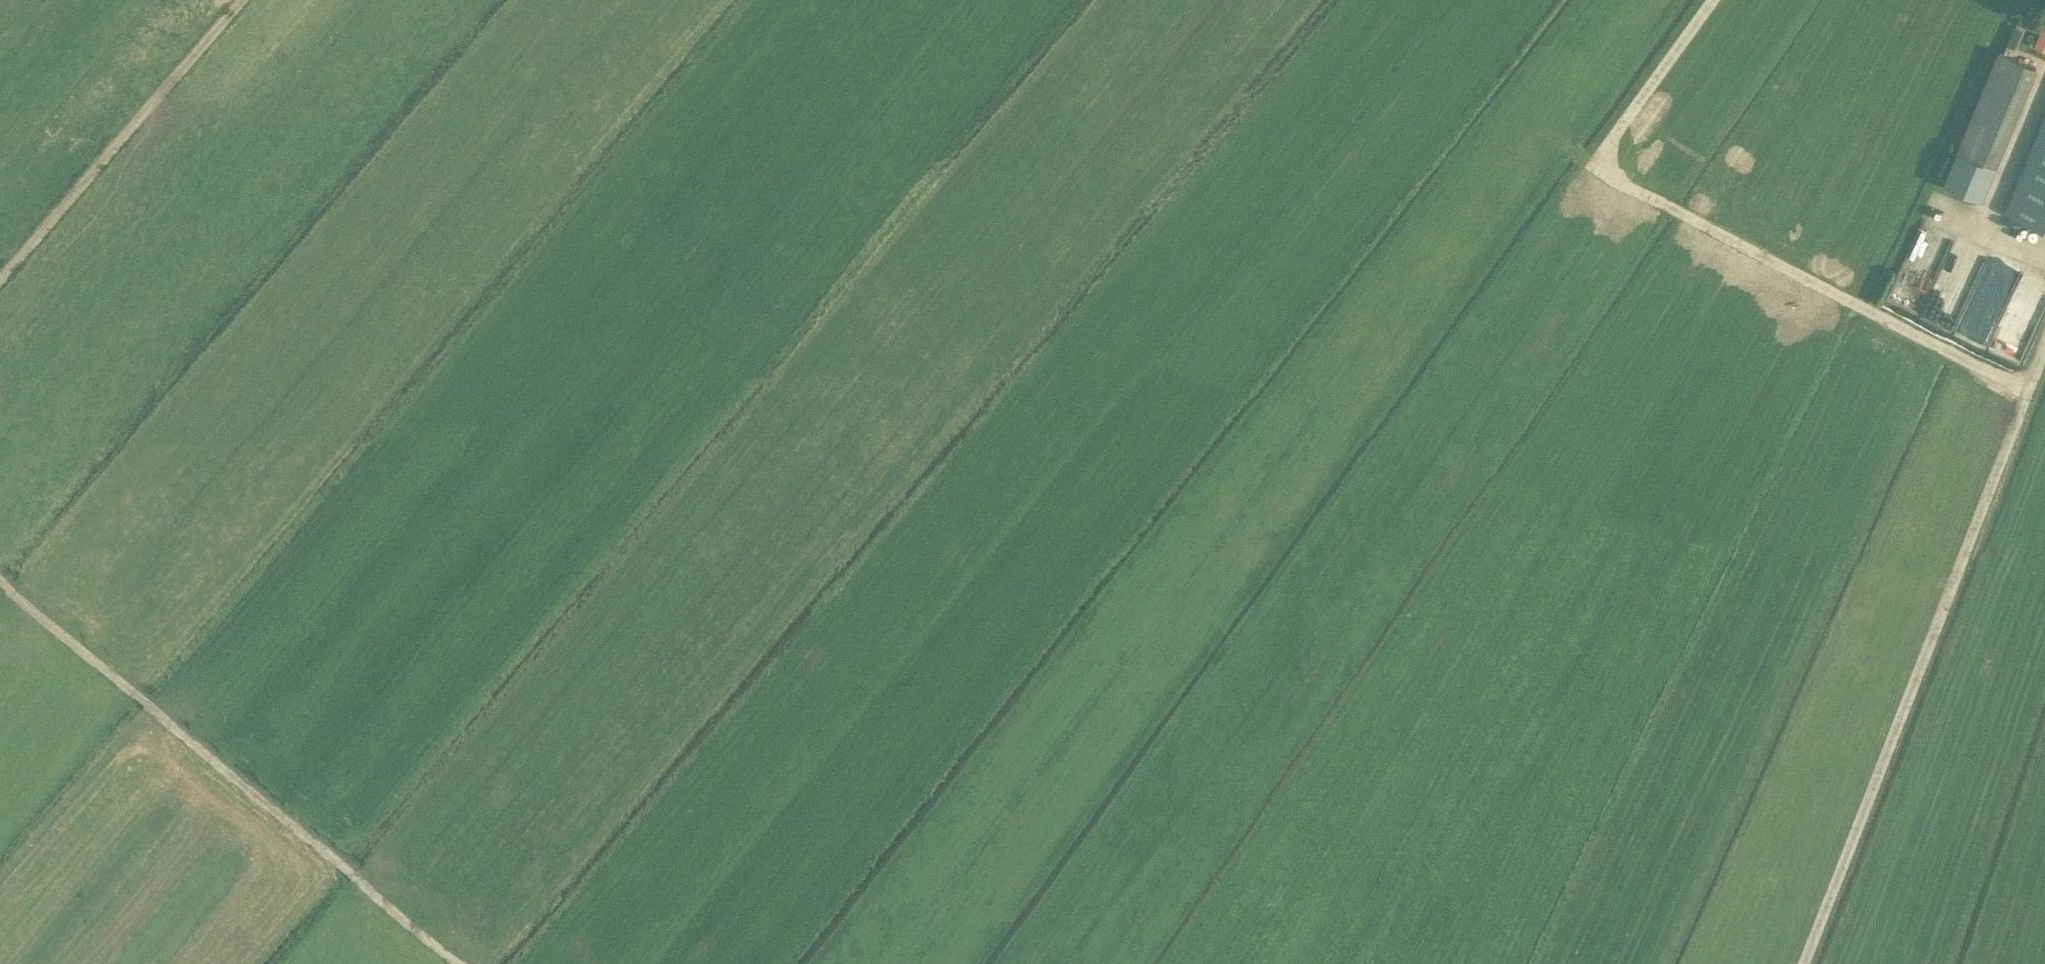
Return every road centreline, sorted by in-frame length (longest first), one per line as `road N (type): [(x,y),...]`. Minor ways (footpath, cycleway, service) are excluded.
road 1 (track): [(2044,349),(1803,963)]
road 2 (track): [(490,963),(0,557)]
road 3 (track): [(1665,200),(2026,393)]
road 4 (track): [(0,283),(245,0)]

